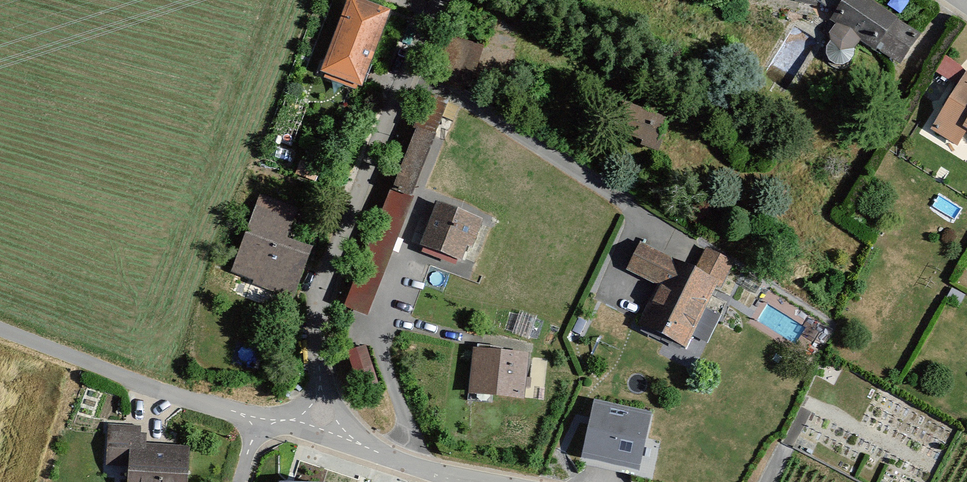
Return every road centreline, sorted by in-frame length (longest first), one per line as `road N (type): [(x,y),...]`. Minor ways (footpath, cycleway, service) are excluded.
road 1 (residential): [(435,0),(328,269),(314,324),(329,432)]
road 2 (residential): [(258,421),(0,328)]
road 3 (residential): [(475,481),(329,432)]

